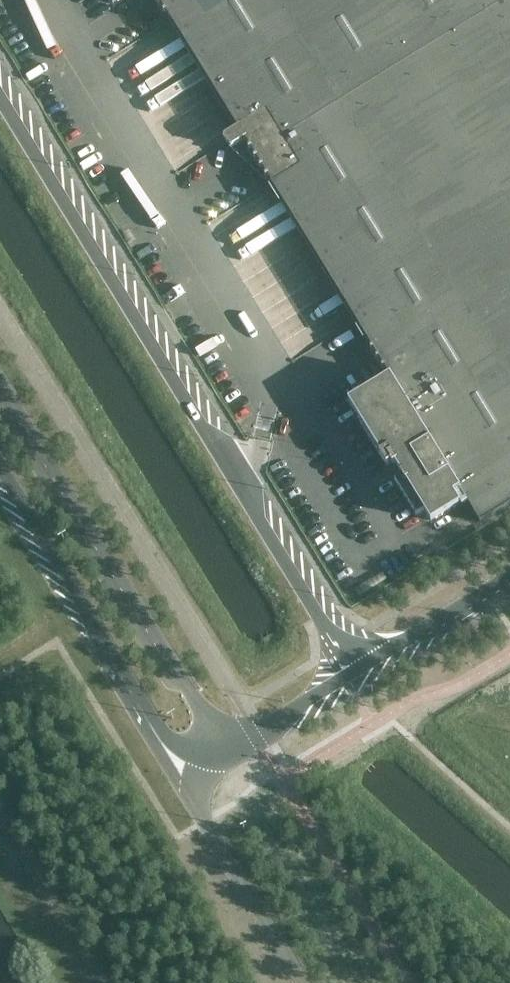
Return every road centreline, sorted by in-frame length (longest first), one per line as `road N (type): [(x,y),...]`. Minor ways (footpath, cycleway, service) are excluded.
road 1 (unclassified): [(0,98),(338,648),(360,667)]
road 2 (unclassified): [(225,749),(0,392)]
road 3 (tertiary): [(0,466),(168,739),(197,756),(225,749)]
road 4 (tertiary): [(360,667),(509,576)]
road 5 (tertiary): [(225,749),(360,667)]

